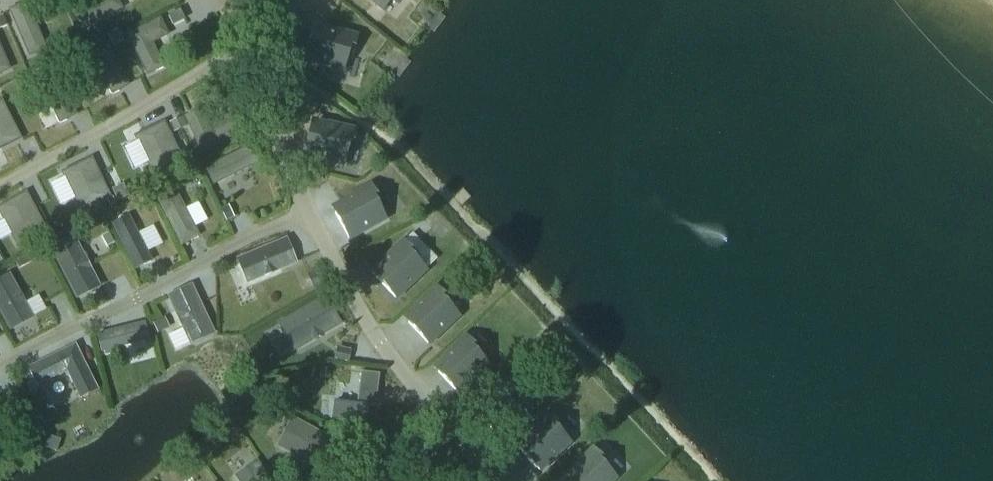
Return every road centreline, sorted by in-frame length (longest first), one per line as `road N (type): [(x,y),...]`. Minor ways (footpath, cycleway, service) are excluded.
road 1 (unclassified): [(265,0),(260,53),(279,140),(336,268),(439,417)]

